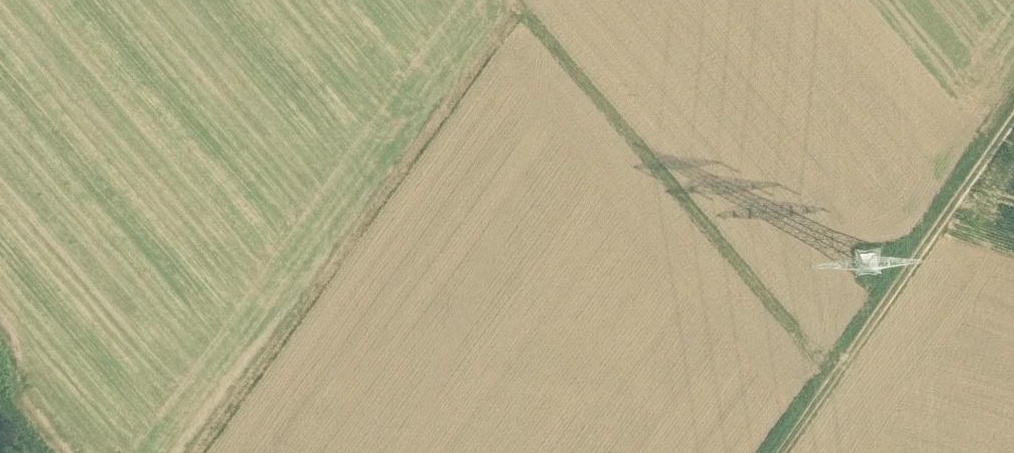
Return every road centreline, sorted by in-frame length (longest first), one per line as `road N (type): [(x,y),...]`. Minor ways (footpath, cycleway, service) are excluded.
road 1 (track): [(522,11),(211,452)]
road 2 (track): [(834,379),(513,0)]
road 3 (track): [(1013,127),(783,452)]

